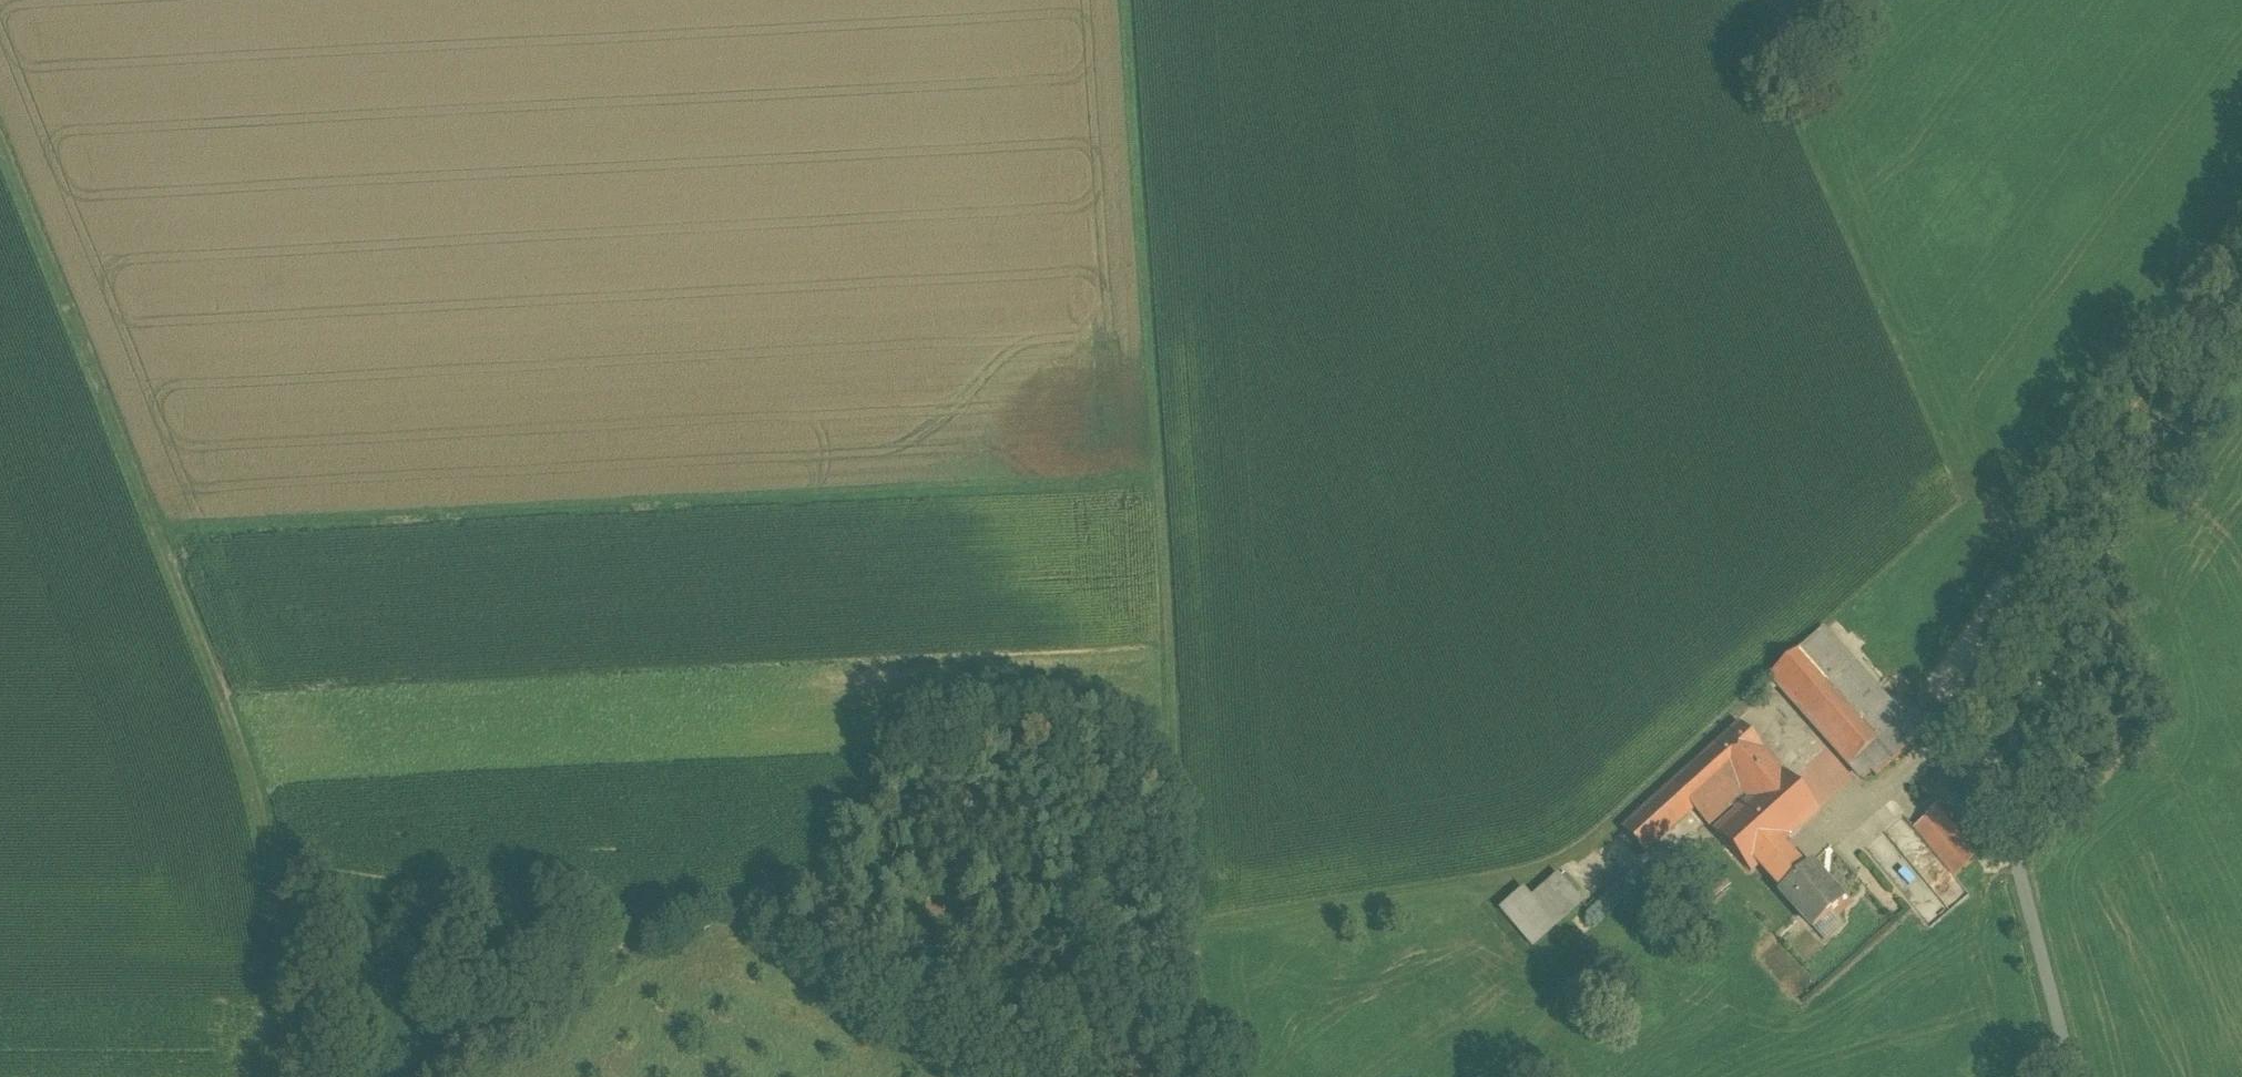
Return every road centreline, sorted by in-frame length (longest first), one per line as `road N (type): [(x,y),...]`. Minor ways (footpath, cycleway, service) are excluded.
road 1 (unclassified): [(2085,1076),(1984,681),(2072,528),(2241,300)]

